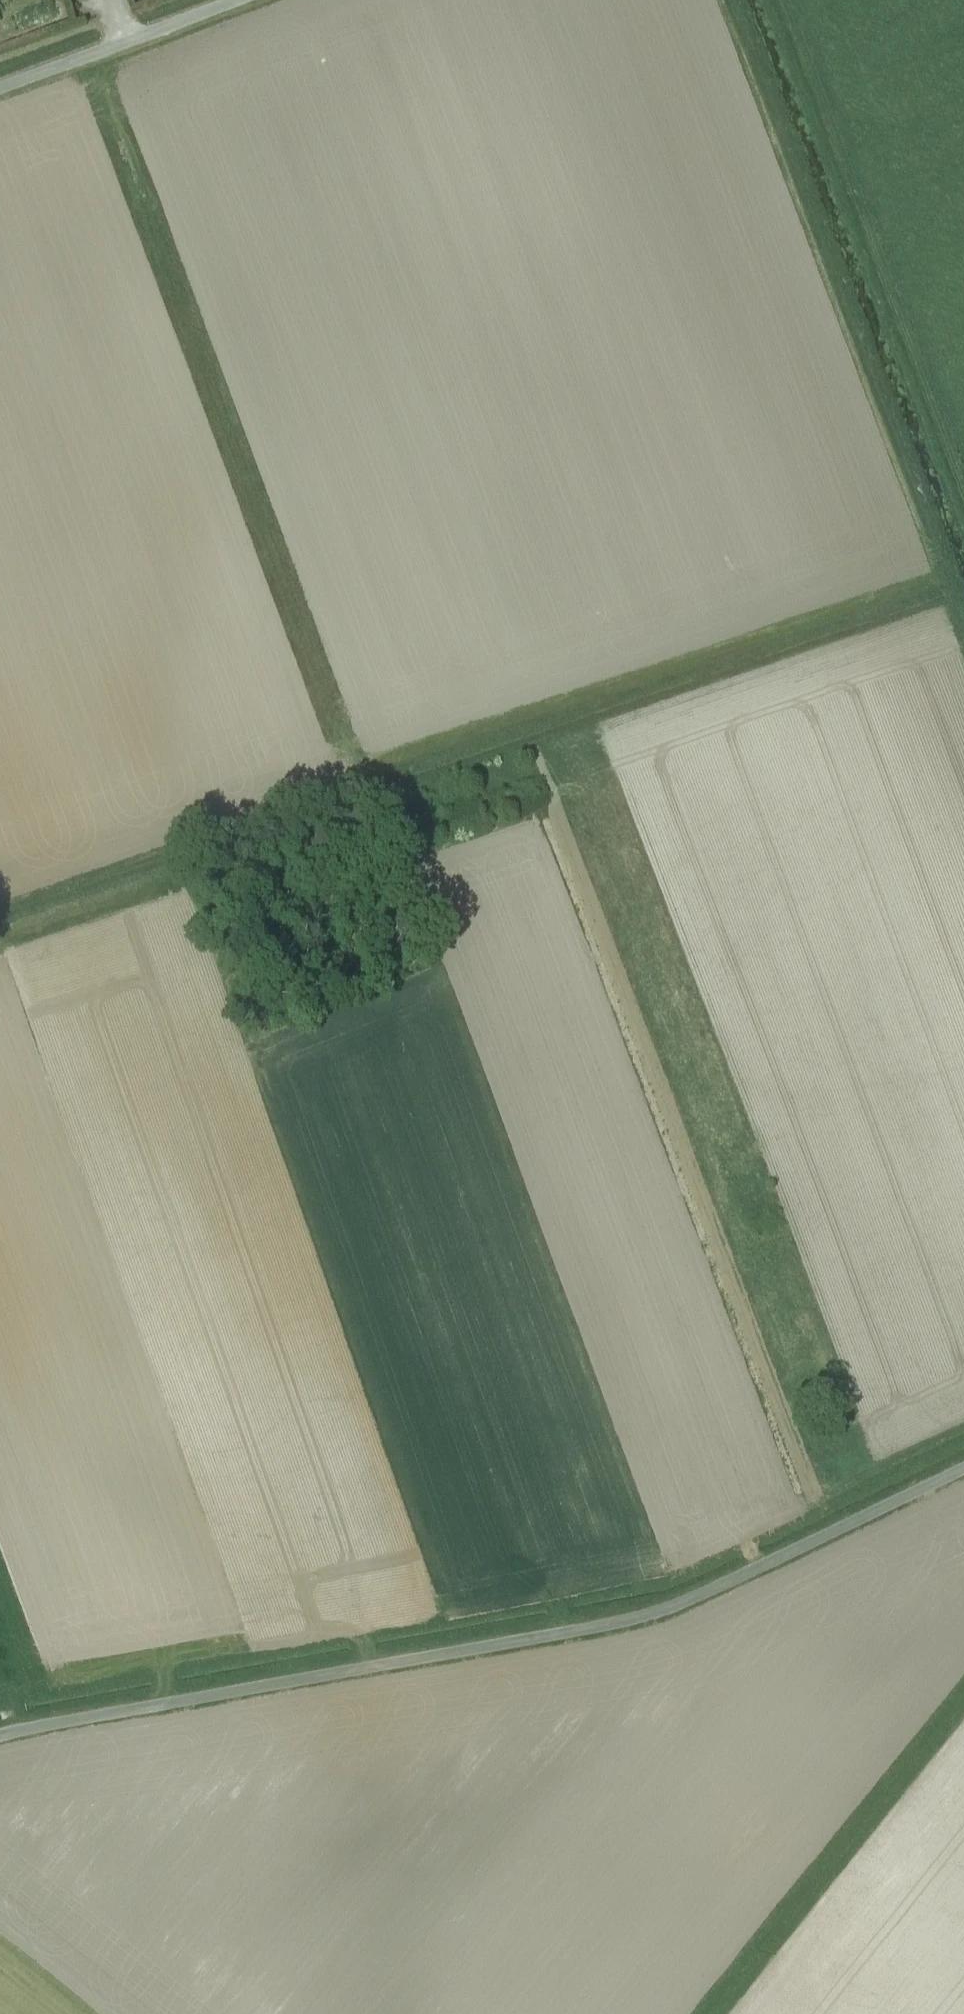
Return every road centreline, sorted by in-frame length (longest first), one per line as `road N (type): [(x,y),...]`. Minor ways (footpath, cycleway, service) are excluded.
road 1 (track): [(0,1731),(666,1611),(963,1467)]
road 2 (track): [(963,497),(782,0)]
road 3 (track): [(237,0),(0,90)]

